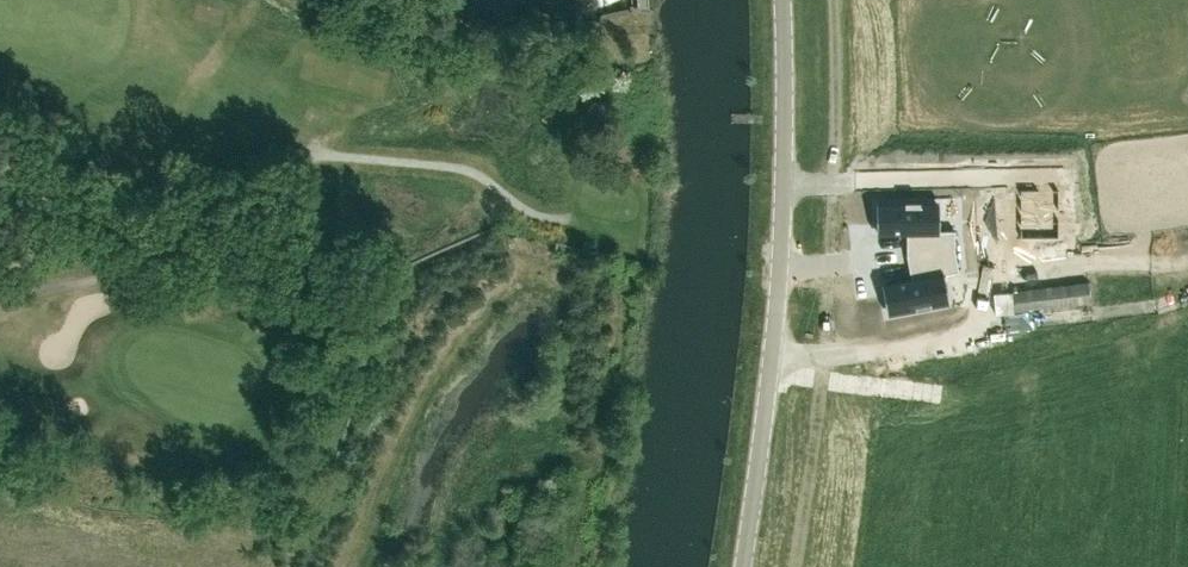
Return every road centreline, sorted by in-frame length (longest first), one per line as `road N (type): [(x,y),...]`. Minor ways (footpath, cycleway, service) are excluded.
road 1 (unclassified): [(740,566),(777,294),(782,0)]
road 2 (track): [(835,0),(831,262),(794,566)]

